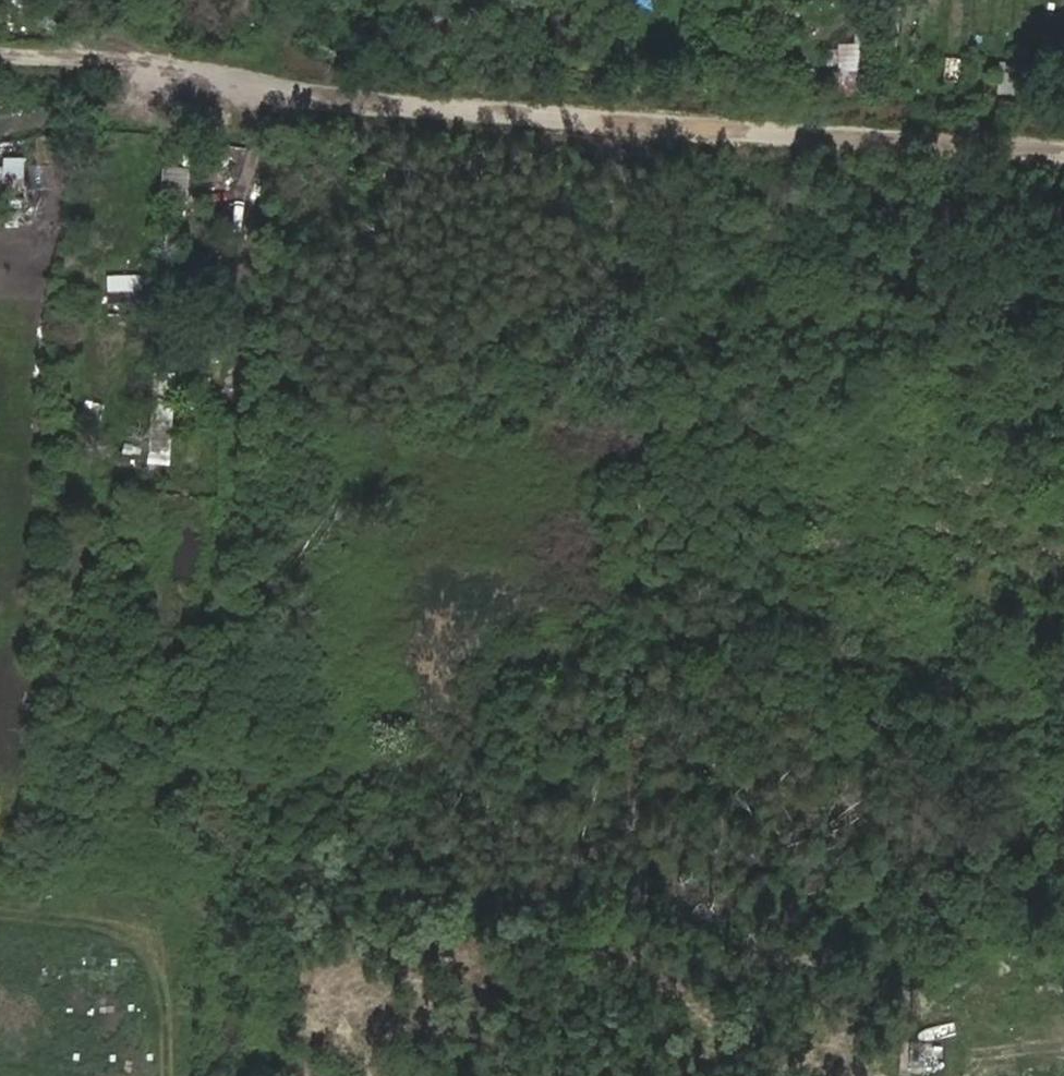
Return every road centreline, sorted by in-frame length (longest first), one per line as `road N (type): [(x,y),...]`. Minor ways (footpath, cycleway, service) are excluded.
road 1 (track): [(0,53),(122,59),(347,102),(1063,151)]

